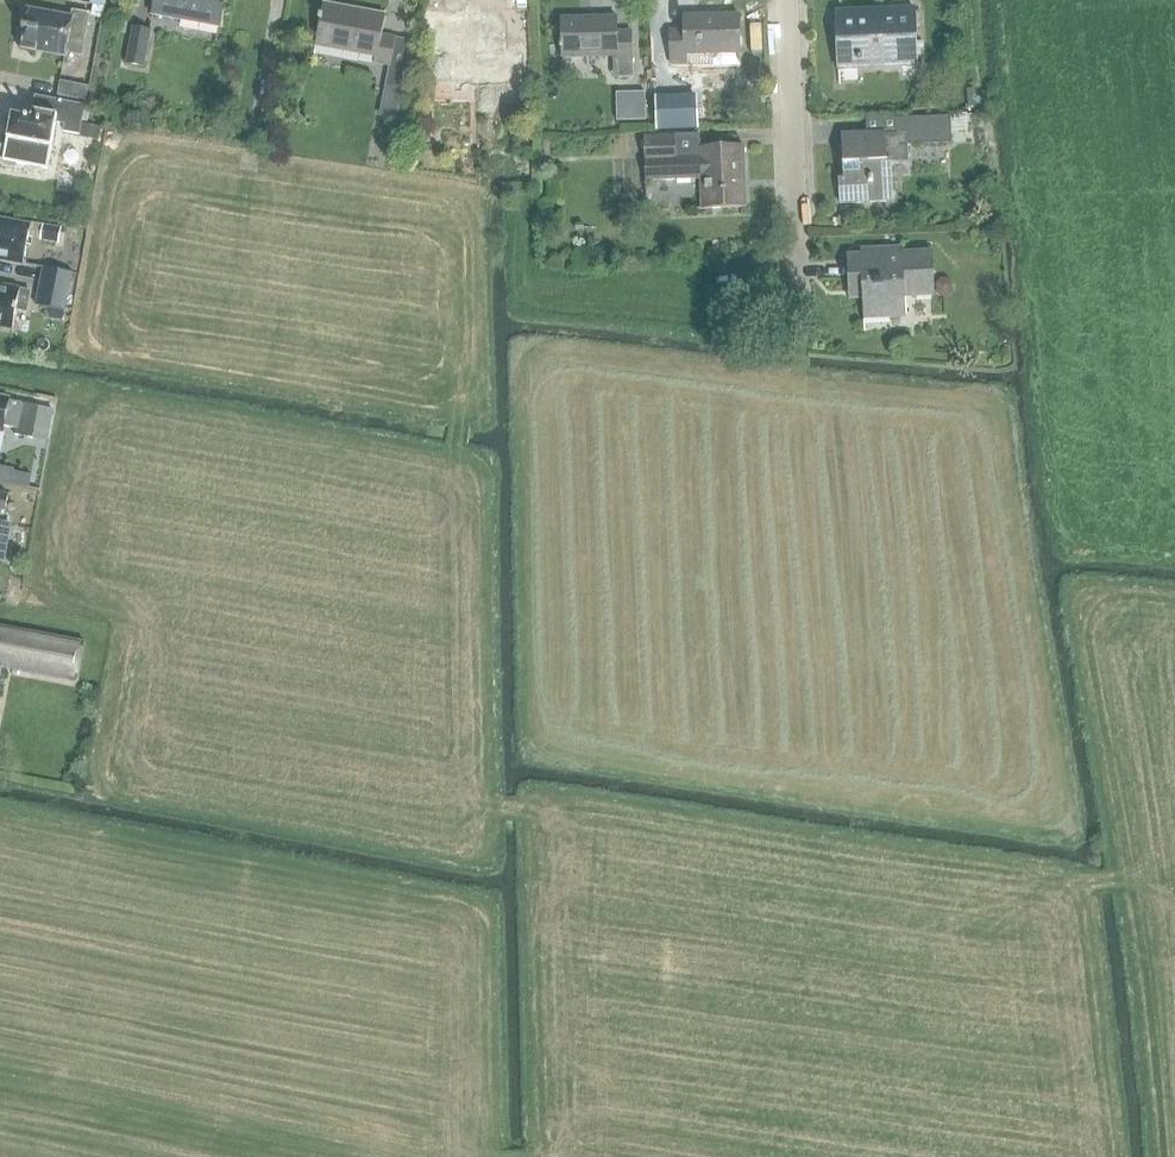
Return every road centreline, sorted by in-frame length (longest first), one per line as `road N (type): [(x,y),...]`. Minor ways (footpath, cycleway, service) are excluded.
road 1 (residential): [(801,341),(784,0)]

